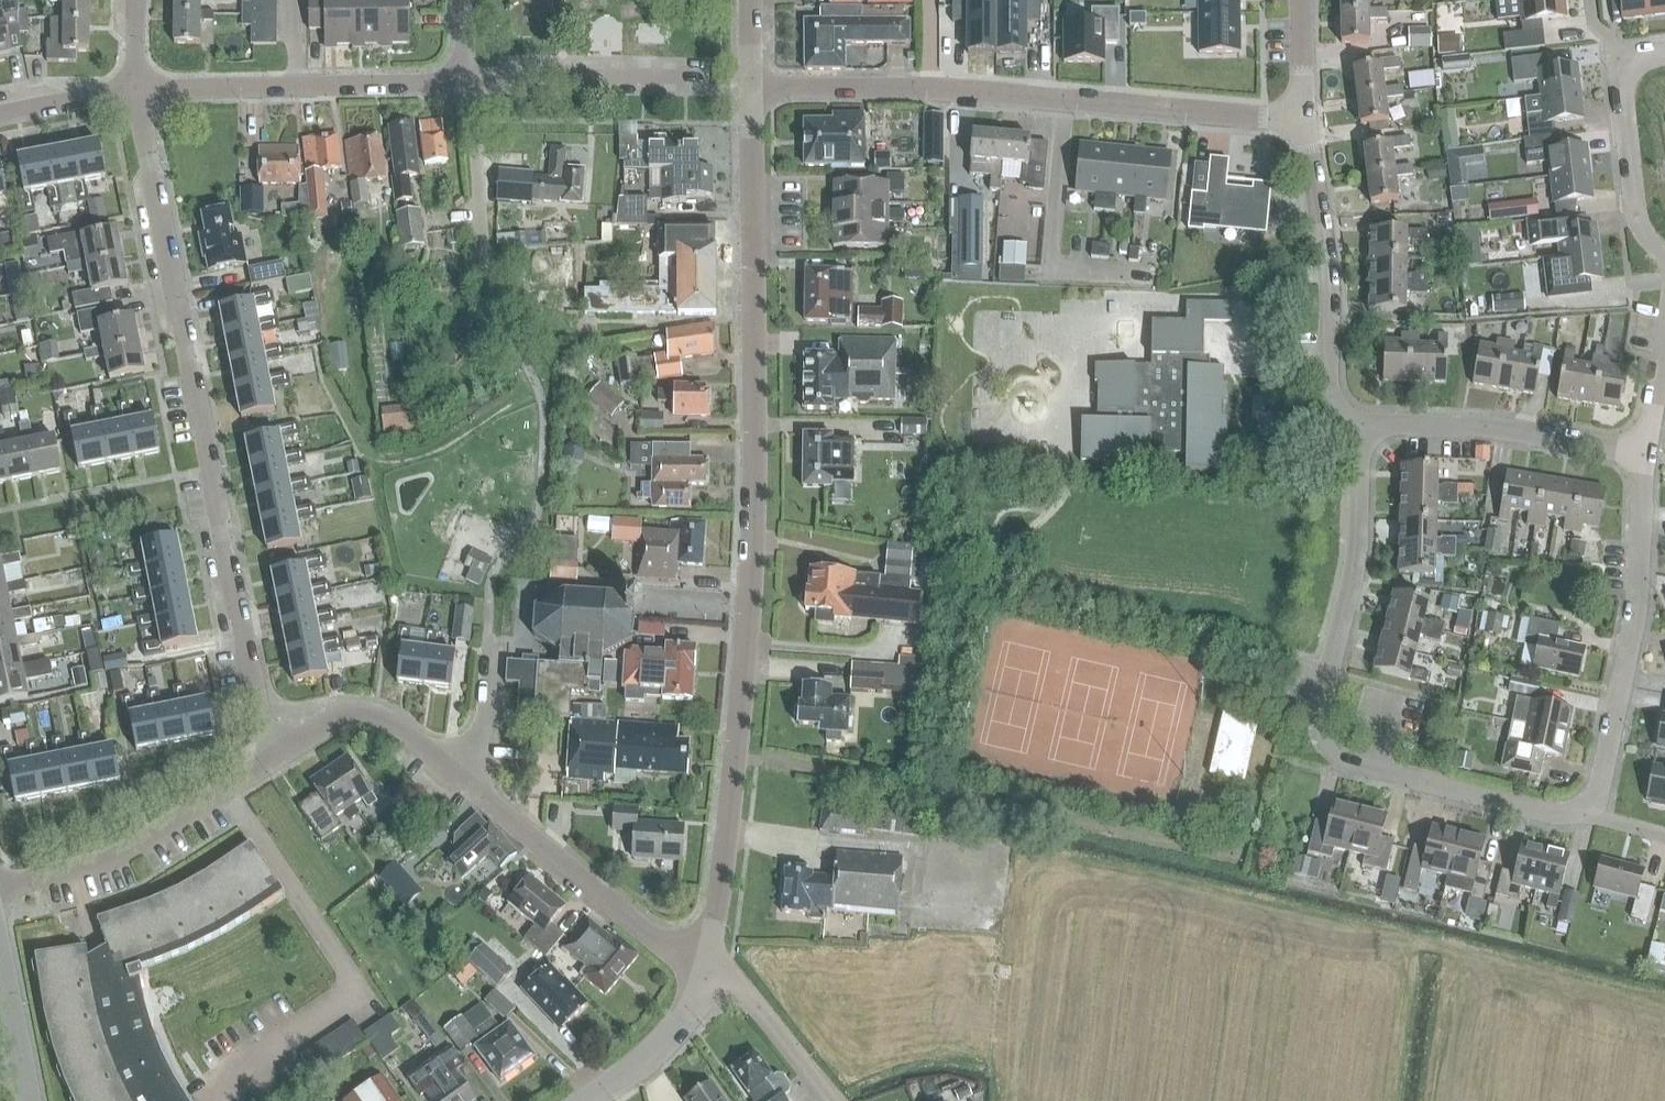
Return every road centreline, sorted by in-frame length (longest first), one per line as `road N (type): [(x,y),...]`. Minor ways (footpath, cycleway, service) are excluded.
road 1 (residential): [(713,969),(751,529),(748,89)]
road 2 (residential): [(272,758),(135,89)]
road 3 (residential): [(1303,120),(925,85),(748,89)]
road 4 (residential): [(1584,808),(1599,785),(1637,609),(1641,452)]
road 5 (residential): [(470,83),(135,89)]
road 6 (residential): [(448,771),(597,896),(680,956),(713,969)]
road 7 (residential): [(1361,425),(1343,418),(1328,389),(1327,266),(1303,120)]
road 8 (residential): [(1318,703),(1327,745),(1343,759),(1543,814),(1584,808)]
road 9 (residential): [(0,889),(124,853),(272,758)]
road 10 (residential): [(1318,703),(1349,578),(1361,425)]
road 11 (residential): [(1641,452),(1463,424),(1361,425)]
road 12 (residential): [(748,89),(470,83)]
road 13 (residential): [(502,335),(486,295),(470,83)]
road 14 (residential): [(1664,260),(1644,237),(1637,214),(1621,58)]
road 15 (residential): [(272,758),(318,728),(365,713),(401,730),(448,771)]
road 16 (residential): [(591,1100),(657,1048),(713,969)]
road 17 (residential): [(833,1100),(735,983),(713,969)]
road 18 (residential): [(448,771),(482,730),(489,636)]
road 19 (residential): [(135,89),(0,116)]
road 20 (residential): [(1641,452),(1664,332)]

